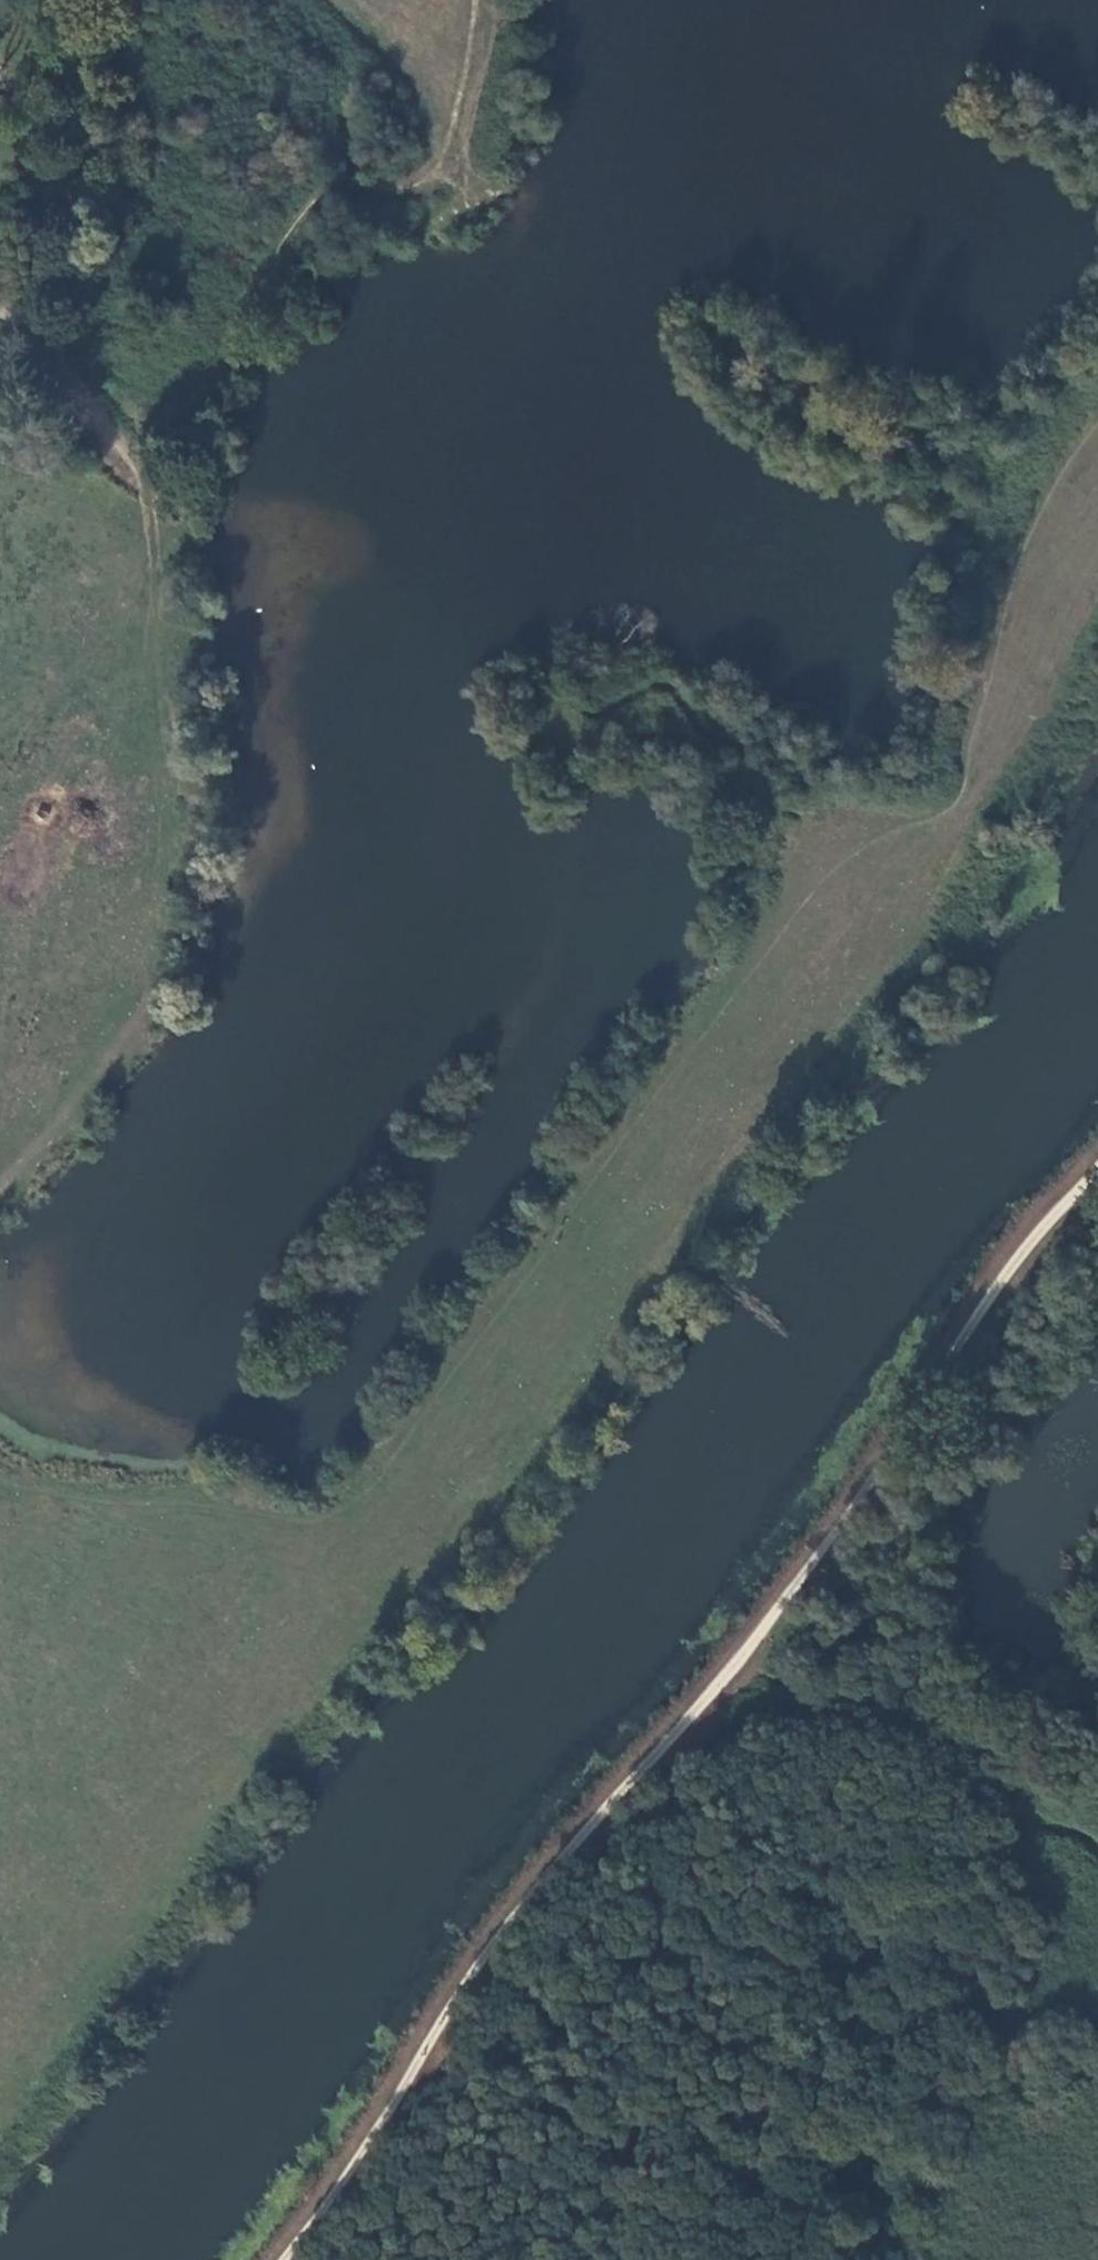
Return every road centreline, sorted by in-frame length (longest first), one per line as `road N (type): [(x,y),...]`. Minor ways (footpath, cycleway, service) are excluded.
road 1 (unclassified): [(0,310),(54,342),(148,480)]

